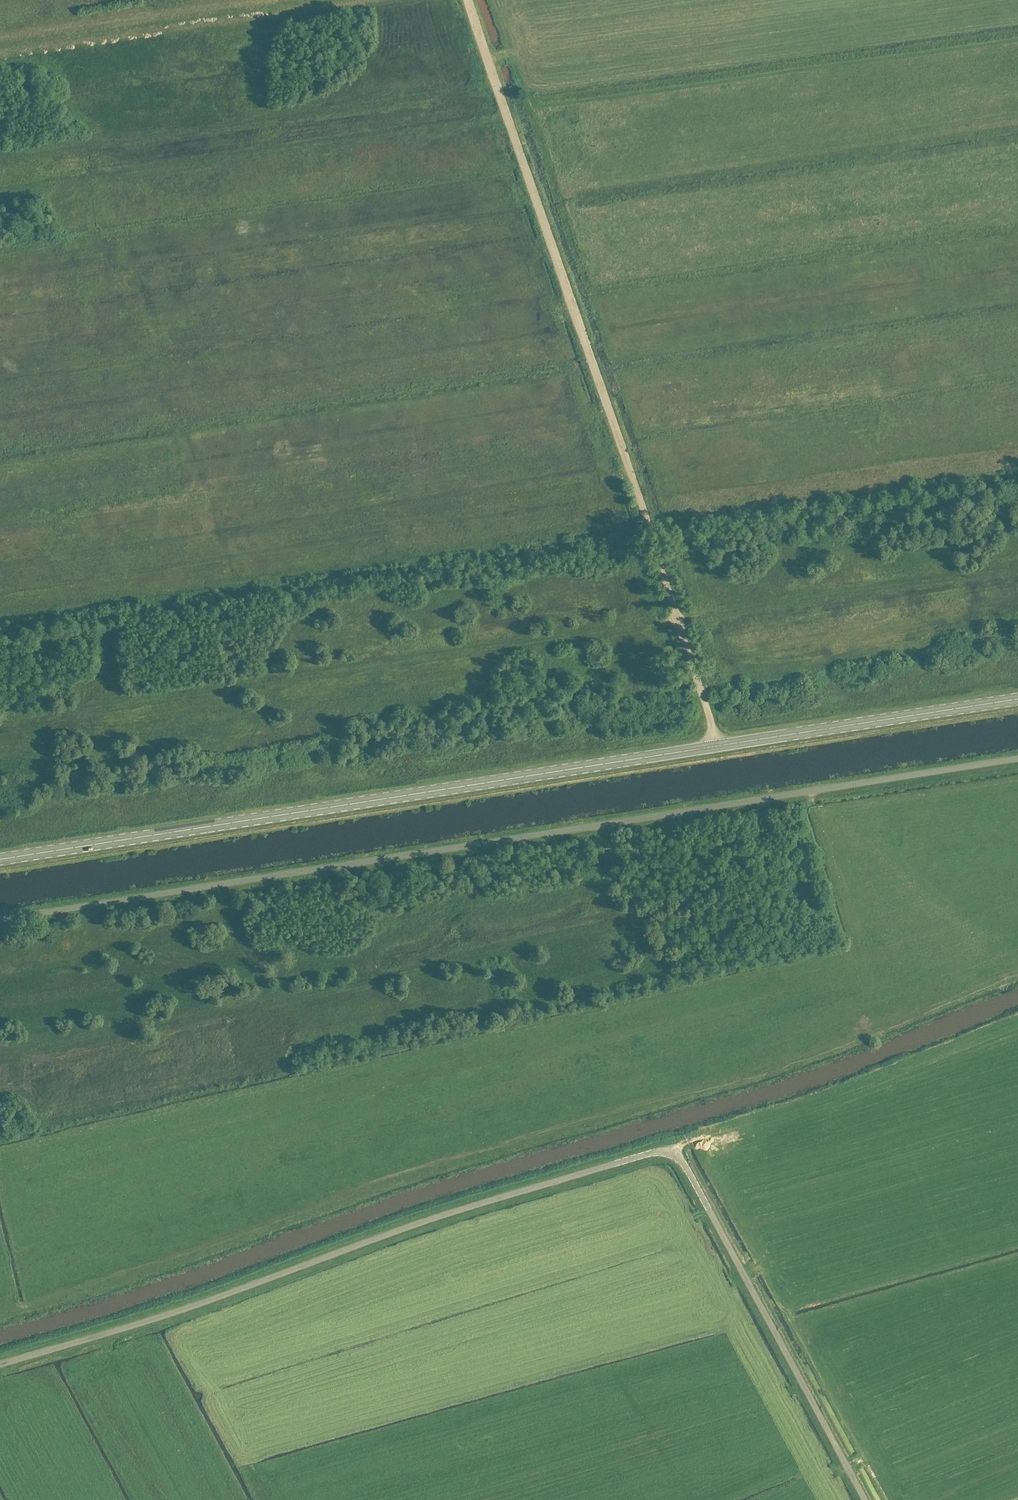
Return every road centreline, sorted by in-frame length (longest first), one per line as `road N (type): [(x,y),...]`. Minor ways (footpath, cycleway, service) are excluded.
road 1 (unclassified): [(864,1499),(683,1164),(668,1152),(420,1223),(161,1319),(0,1365)]
road 2 (unclassified): [(0,921),(1017,759)]
road 3 (primary): [(1017,700),(0,860)]
road 4 (track): [(718,747),(488,61)]
road 5 (track): [(677,618),(1017,570)]

